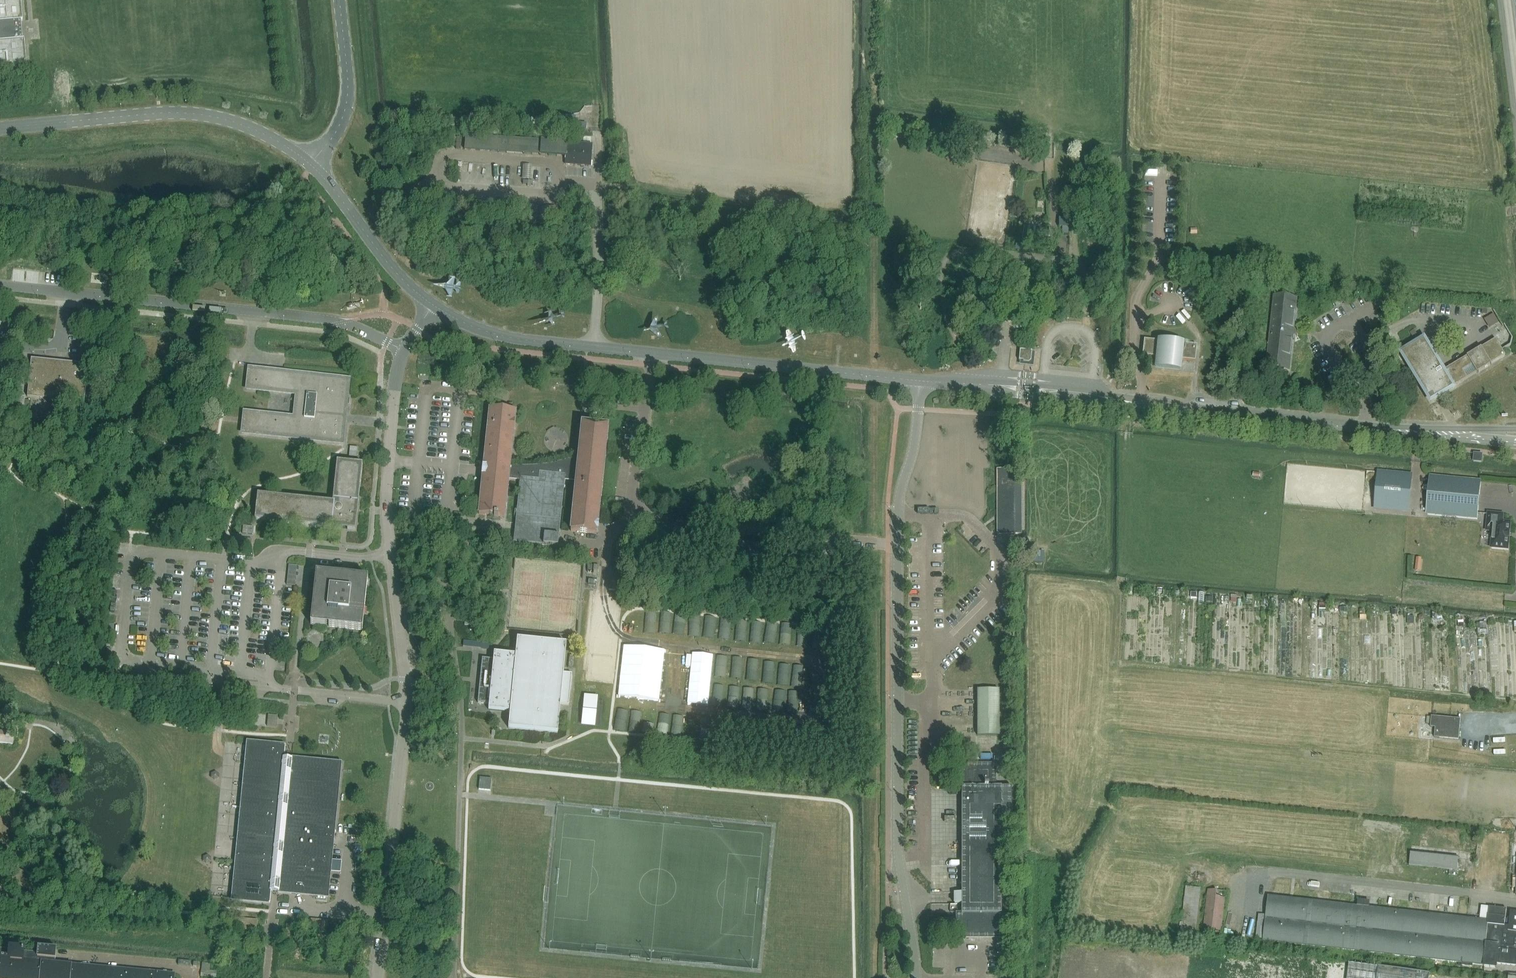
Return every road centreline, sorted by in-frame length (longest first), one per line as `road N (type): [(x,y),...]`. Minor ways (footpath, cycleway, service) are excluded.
road 1 (unclassified): [(404,350),(385,509),(407,714),(378,977)]
road 2 (unclassified): [(915,977),(898,851),(898,528),(921,380)]
road 3 (unclassified): [(433,306),(528,340),(921,380)]
road 4 (unclassified): [(0,286),(329,320),(404,350)]
road 5 (unclassified): [(0,128),(192,113),(260,132),(309,163)]
road 6 (unclassified): [(941,382),(1195,410)]
road 7 (track): [(824,210),(598,188)]
road 8 (track): [(875,0),(875,227)]
road 9 (unclassified): [(309,163),(404,283),(433,306)]
road 10 (unclassified): [(309,163),(339,128),(347,98),(339,0)]
road 11 (unclassified): [(1369,428),(1195,410)]
road 12 (unclassified): [(1369,428),(1515,442)]
road 13 (unclassified): [(1515,429),(1369,428)]
road 14 (unclassified): [(1105,392),(1095,382),(1023,375),(972,378)]
road 15 (unclassified): [(1105,392),(972,378)]
road 16 (track): [(1086,295),(1073,204),(1084,191),(1108,196)]
road 17 (unclassified): [(1500,0),(1515,129)]
road 18 (track): [(1076,251),(1054,243),(1049,138)]

